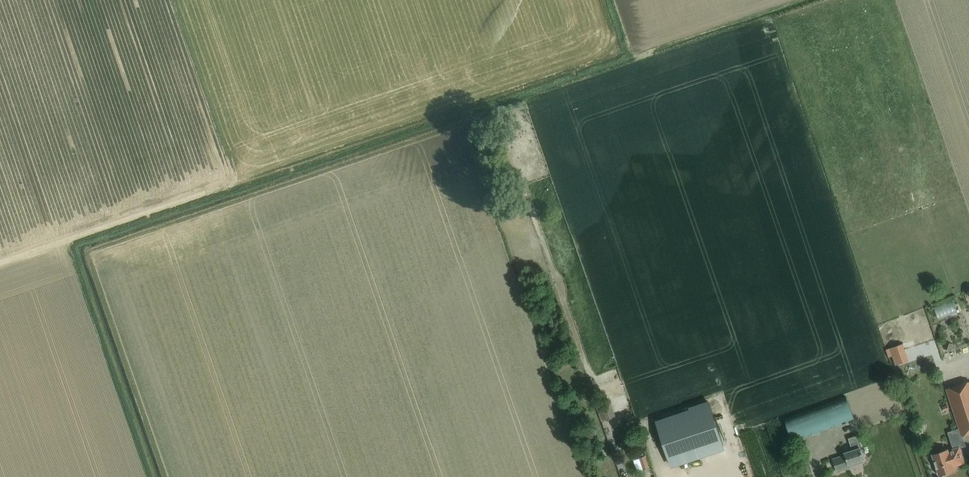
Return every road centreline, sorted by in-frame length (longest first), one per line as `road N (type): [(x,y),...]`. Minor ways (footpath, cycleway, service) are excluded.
road 1 (track): [(197,195),(0,262)]

